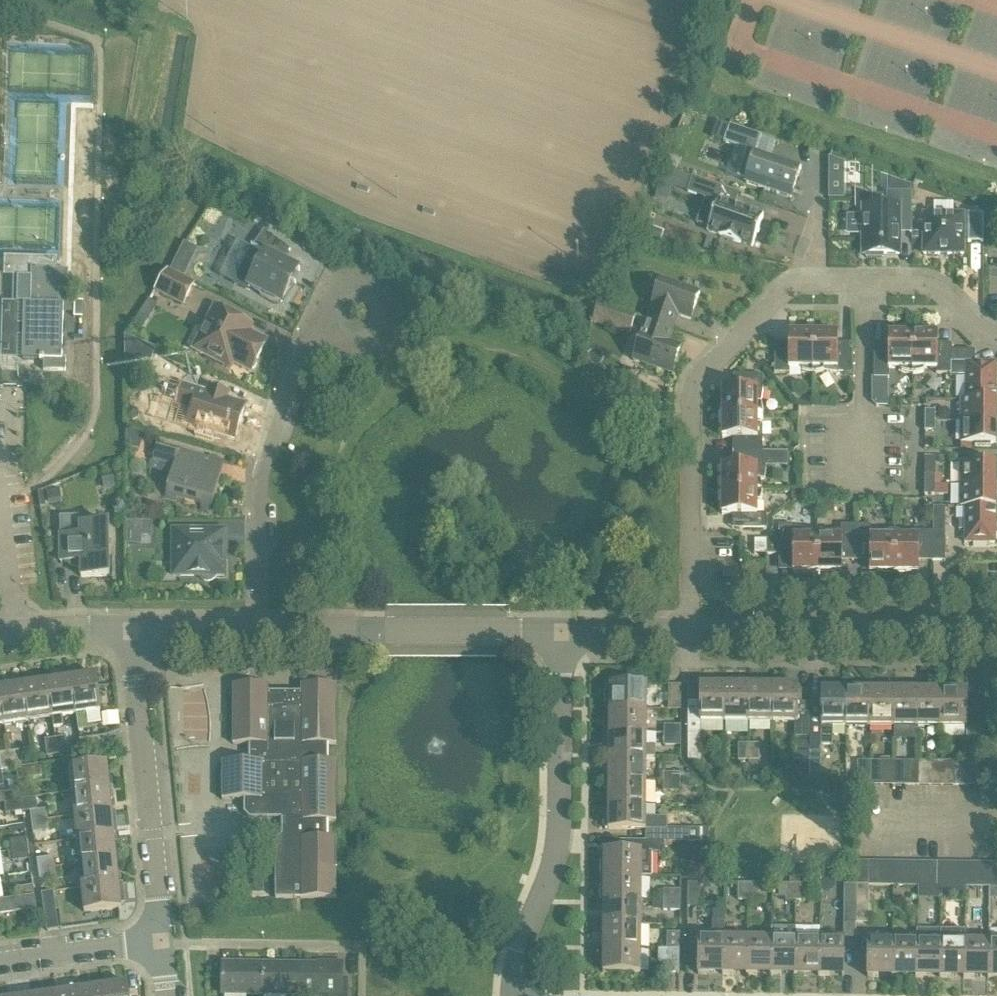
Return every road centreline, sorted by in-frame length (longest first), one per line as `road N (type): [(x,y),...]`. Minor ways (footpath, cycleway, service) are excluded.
road 1 (residential): [(996,333),(934,280),(800,278),(690,381),(692,637)]
road 2 (residential): [(514,995),(518,951),(553,857),(560,632)]
road 3 (residential): [(259,630),(261,481),(293,376),(329,327)]
road 4 (residential): [(162,941),(130,629)]
road 5 (residential): [(996,635),(692,637)]
road 6 (residential): [(329,327),(327,310),(341,288),(363,282),(384,292),(393,312),(388,333),(362,348),(342,343)]
road 7 (residential): [(560,632),(380,631)]
road 8 (residential): [(0,960),(162,941)]
road 9 (residential): [(692,637),(560,632)]
road 10 (residential): [(0,636),(130,629)]
road 11 (residential): [(130,629),(259,630)]
road 12 (residential): [(259,630),(380,631)]

